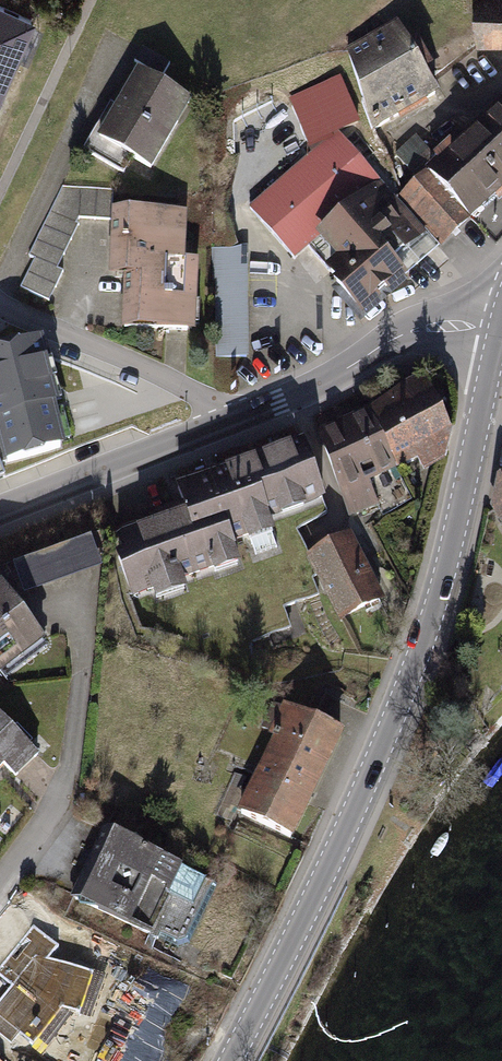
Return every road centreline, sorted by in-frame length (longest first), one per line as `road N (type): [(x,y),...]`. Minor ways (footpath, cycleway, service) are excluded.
road 1 (secondary): [(230,1060),(358,799),(432,617),(499,324)]
road 2 (residential): [(0,889),(60,798),(87,542)]
road 3 (residential): [(219,426),(314,387),(420,329),(499,324)]
road 4 (residential): [(219,426),(203,397),(0,307)]
road 5 (residential): [(0,513),(219,426)]

